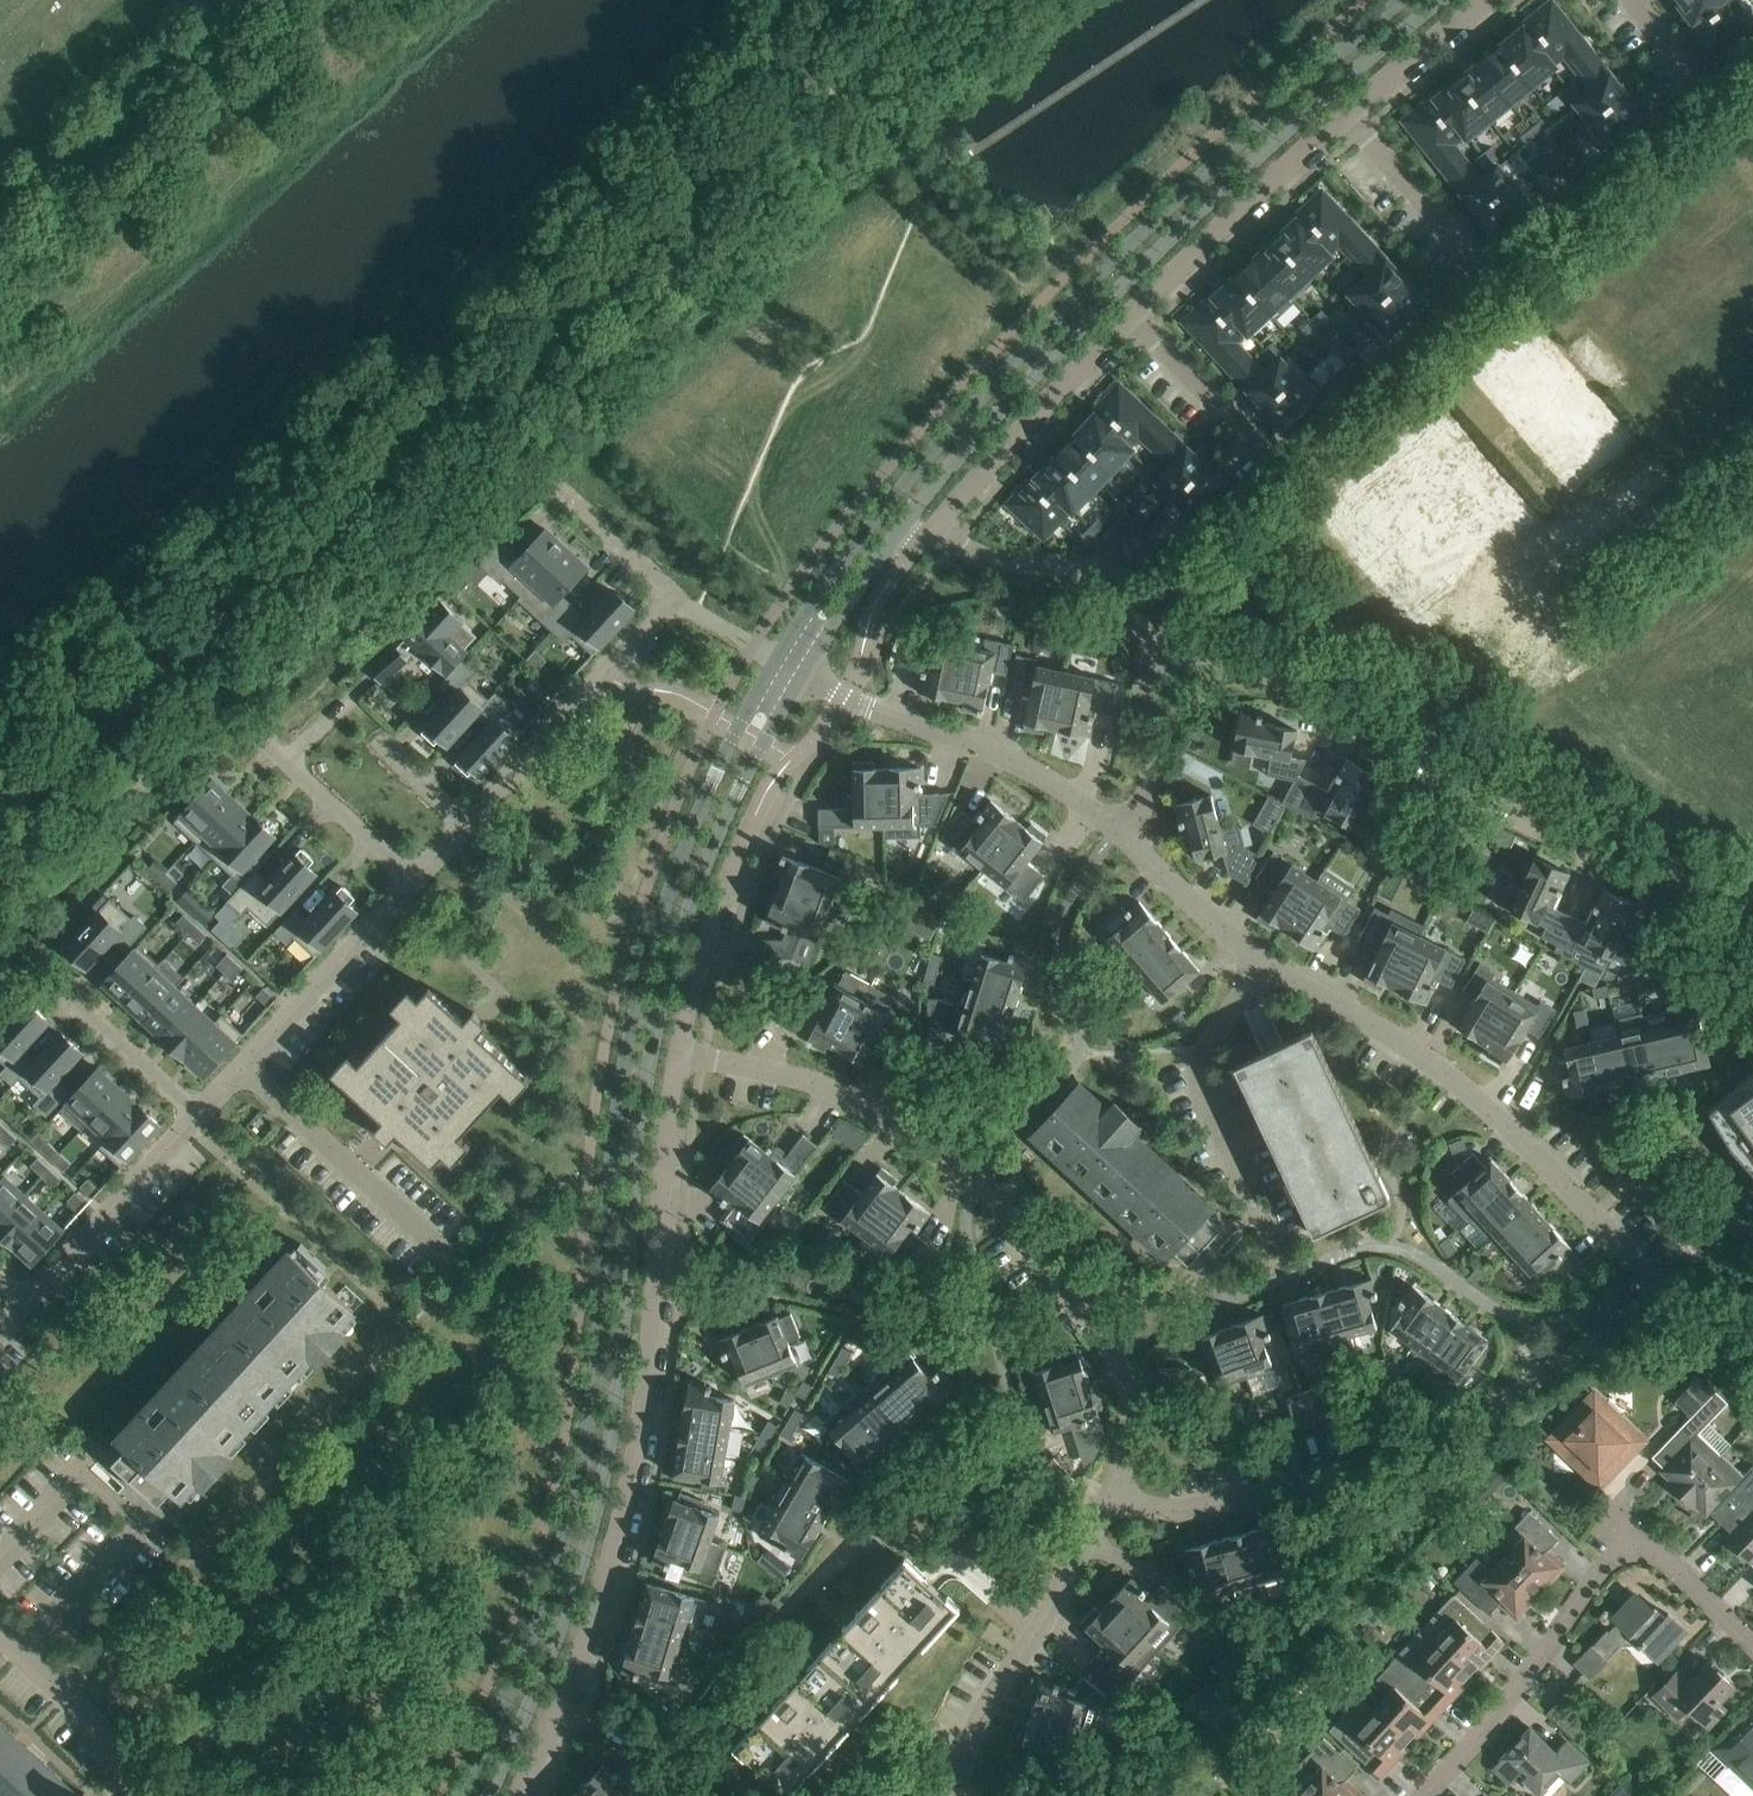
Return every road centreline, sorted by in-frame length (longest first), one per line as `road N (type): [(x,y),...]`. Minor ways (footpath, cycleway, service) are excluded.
road 1 (track): [(913,0),(0,818)]
road 2 (tertiary): [(778,660),(679,863),(630,1025),(606,1193),(590,1413),(571,1509),(547,1594),(463,1795)]
road 3 (tertiary): [(490,1795),(568,1604),(594,1514),(613,1417),(639,1111),(679,940),(731,801),(802,673)]
road 4 (tertiary): [(1400,0),(1224,153),(1012,363),(874,519),(778,660)]
road 5 (residential): [(929,533),(1130,312),(1258,189),(1484,0)]
road 6 (residential): [(518,1795),(588,1633),(633,1467),(679,1053)]
road 7 (tertiary): [(903,527),(1113,295),(1444,0)]
road 8 (residential): [(1112,1493),(1127,1448),(1128,1386),(1085,1312),(996,1199),(843,1093),(679,1053)]
road 9 (residential): [(1666,1293),(1496,1405),(1318,1479),(1178,1509),(1112,1493)]
road 10 (residential): [(1164,662),(1208,655),(1246,664),(1650,875)]
road 11 (residential): [(1666,1293),(1477,1098),(1263,961)]
road 12 (residential): [(1423,1795),(1549,1646),(1620,1542),(1643,1540),(1752,1646)]
road 13 (residential): [(676,595),(414,880)]
road 14 (residential): [(1120,830),(992,750),(802,673)]
road 15 (unclassified): [(0,228),(257,0)]
road 16 (residential): [(952,1795),(980,1719),(1112,1493)]
road 17 (residential): [(1263,961),(1207,1047),(1200,1077),(1284,1259)]
road 18 (residential): [(414,880),(198,1114)]
road 19 (residential): [(679,1053),(722,895),(777,776)]
road 20 (residential): [(198,1114),(26,1300)]
road 21 (residential): [(0,1634),(84,1714),(147,1795)]
road 22 (residential): [(929,533),(981,557),(1084,567),(1108,577),(1124,598)]
road 23 (residential): [(198,1114),(49,977)]
road 24 (residential): [(414,880),(266,743)]
road 25 (residential): [(1263,961),(1120,830)]
road 26 (residential): [(1164,662),(1142,702),(1151,785),(1120,830)]
road 27 (tertiary): [(802,673),(903,527)]
road 28 (residential): [(676,595),(558,485)]

